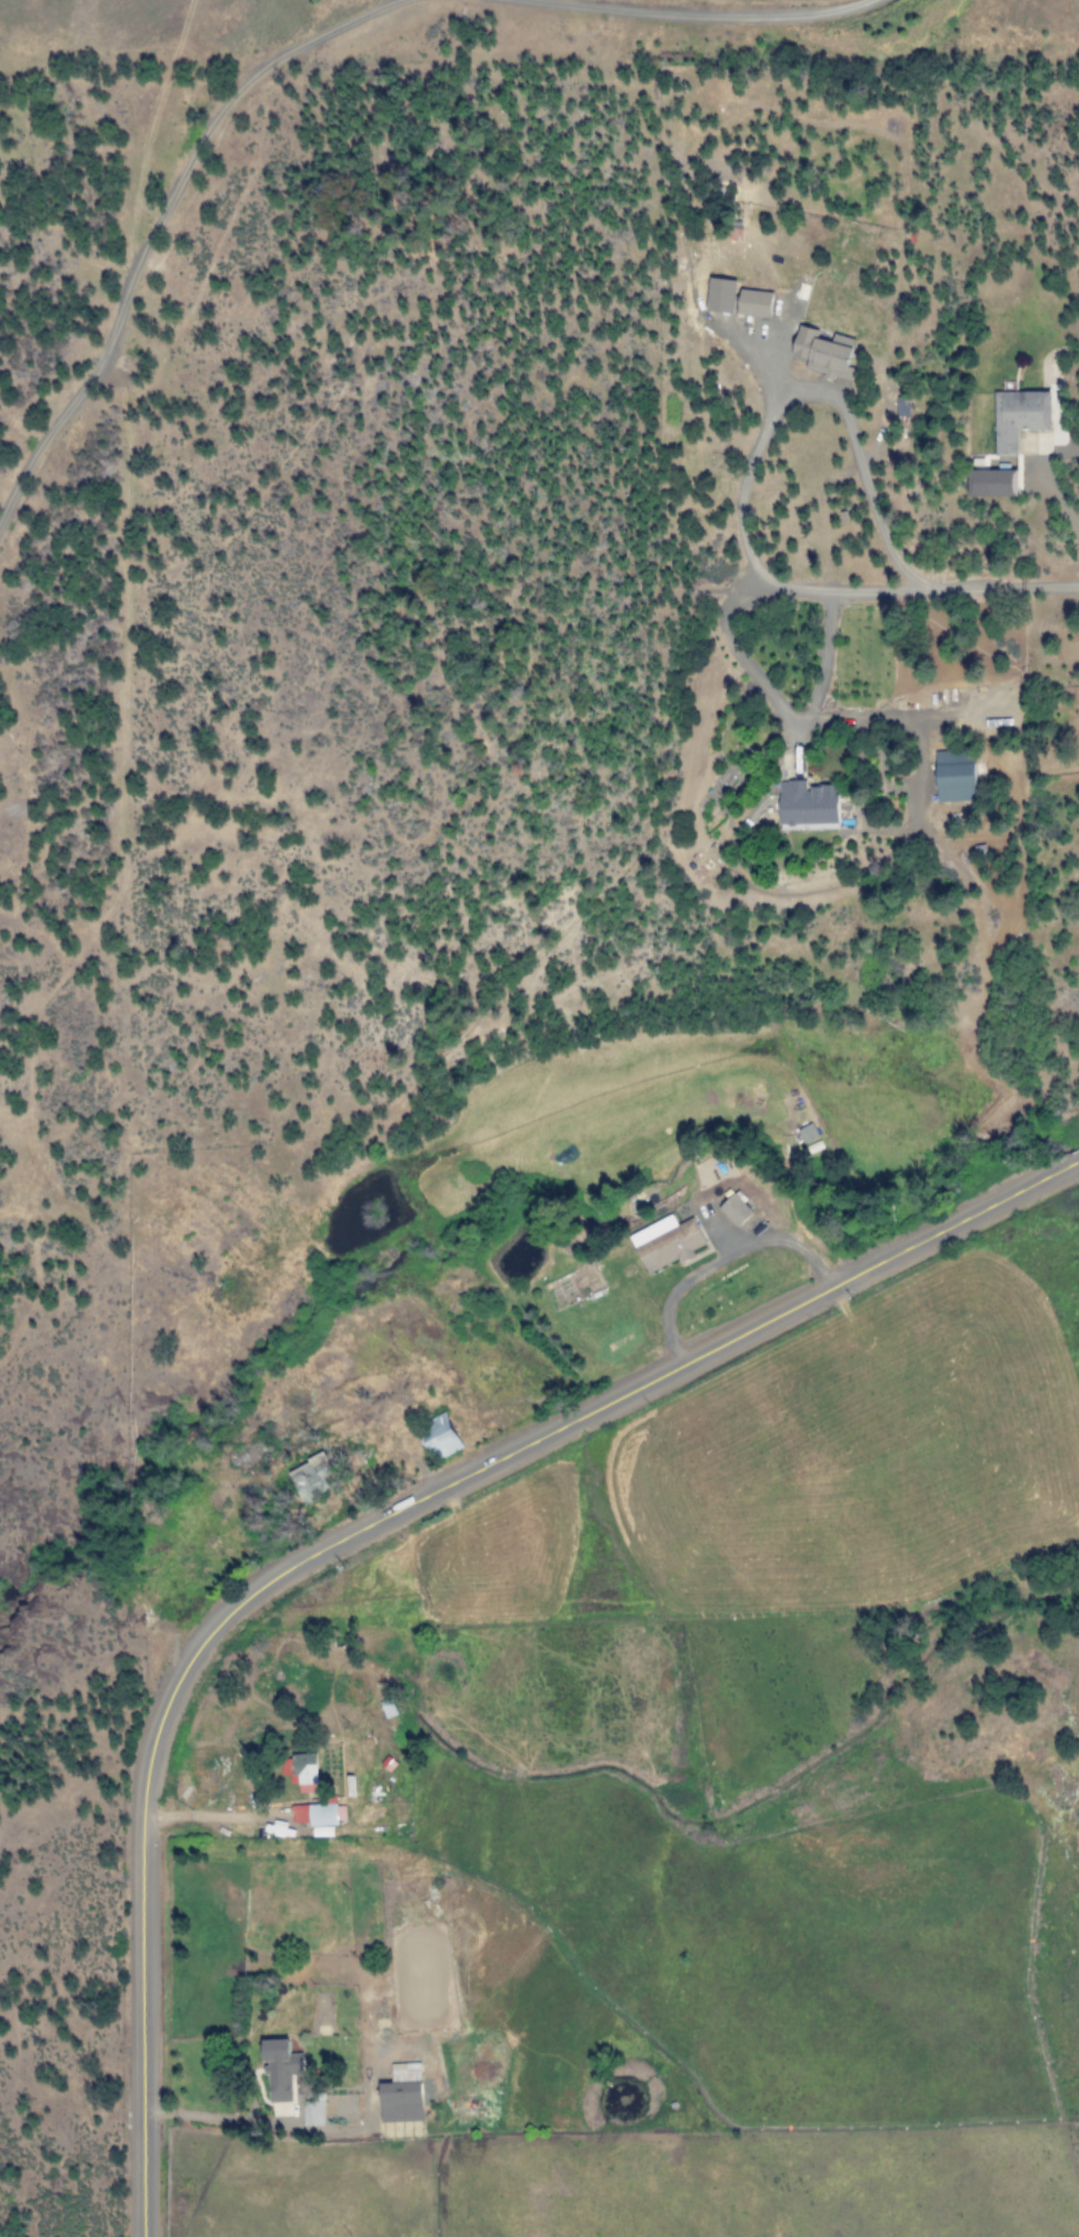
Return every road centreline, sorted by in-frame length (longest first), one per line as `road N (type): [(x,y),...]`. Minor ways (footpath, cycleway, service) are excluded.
road 1 (tertiary): [(1078,1161),(301,1560),(208,1636),(163,1708),(141,1816),(143,2236)]

